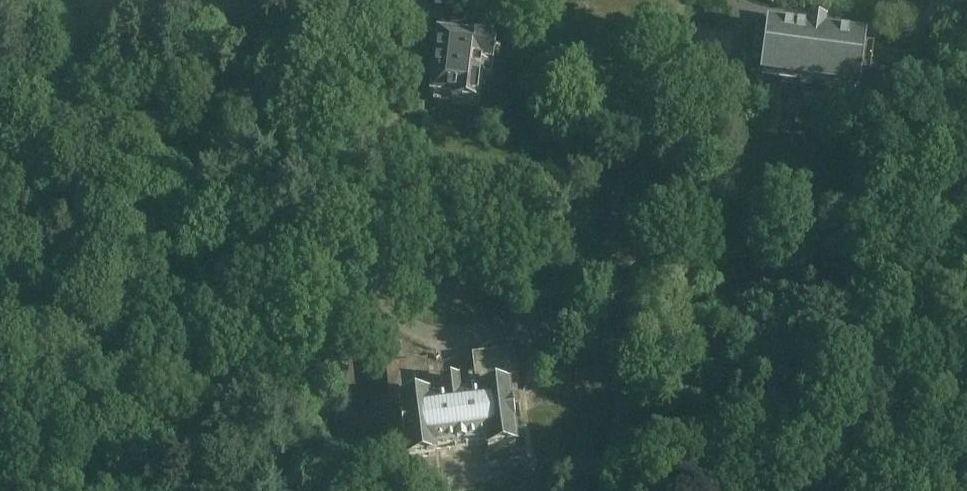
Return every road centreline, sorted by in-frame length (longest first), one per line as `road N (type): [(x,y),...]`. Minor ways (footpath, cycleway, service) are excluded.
road 1 (residential): [(413,0),(400,36),(379,239),(387,300),(410,324),(438,333),(594,323),(613,333),(625,378),(615,490)]

